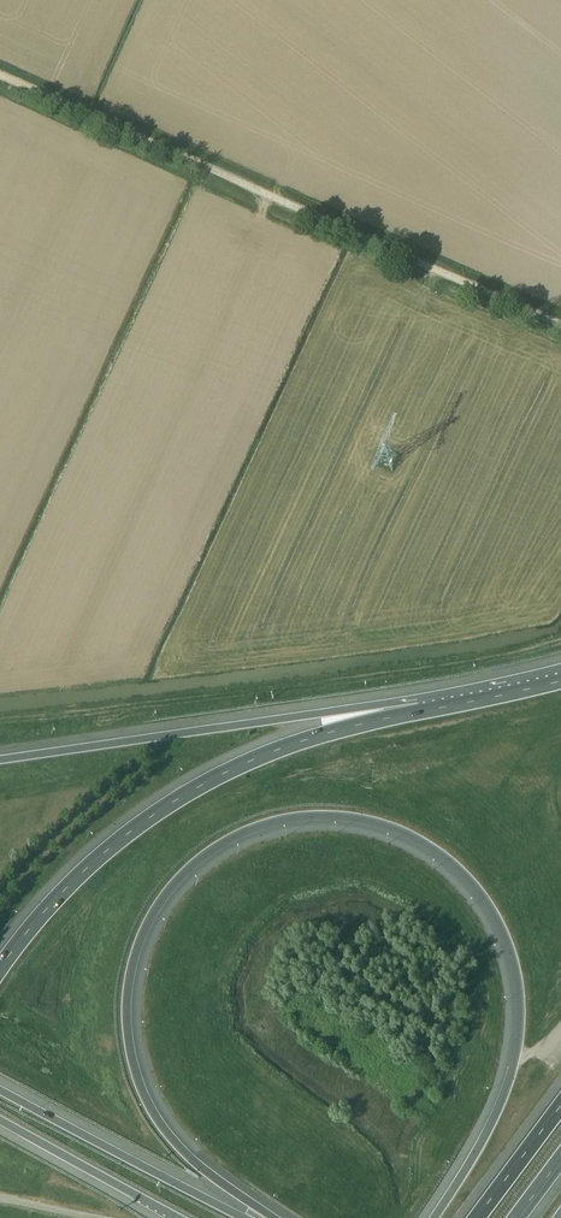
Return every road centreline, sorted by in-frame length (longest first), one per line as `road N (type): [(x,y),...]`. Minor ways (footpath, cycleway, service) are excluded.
road 1 (motorway): [(274,1217),(195,1162),(153,1112),(132,1055),(129,980),(155,910),(210,851),(250,829),(328,816),(370,822),(444,854),(495,913),(514,955),(520,1028),(511,1077),(434,1217)]
road 2 (unclassified): [(560,327),(0,76)]
road 3 (motorway): [(421,710),(325,733),(202,786),(92,863),(0,966)]
road 4 (motorway): [(421,710),(322,713),(0,761)]
road 5 (motorway): [(244,1217),(0,1090)]
road 6 (motorway): [(0,1120),(178,1217)]
road 7 (motorway): [(560,681),(421,710)]
road 8 (motorway): [(560,1105),(477,1217)]

